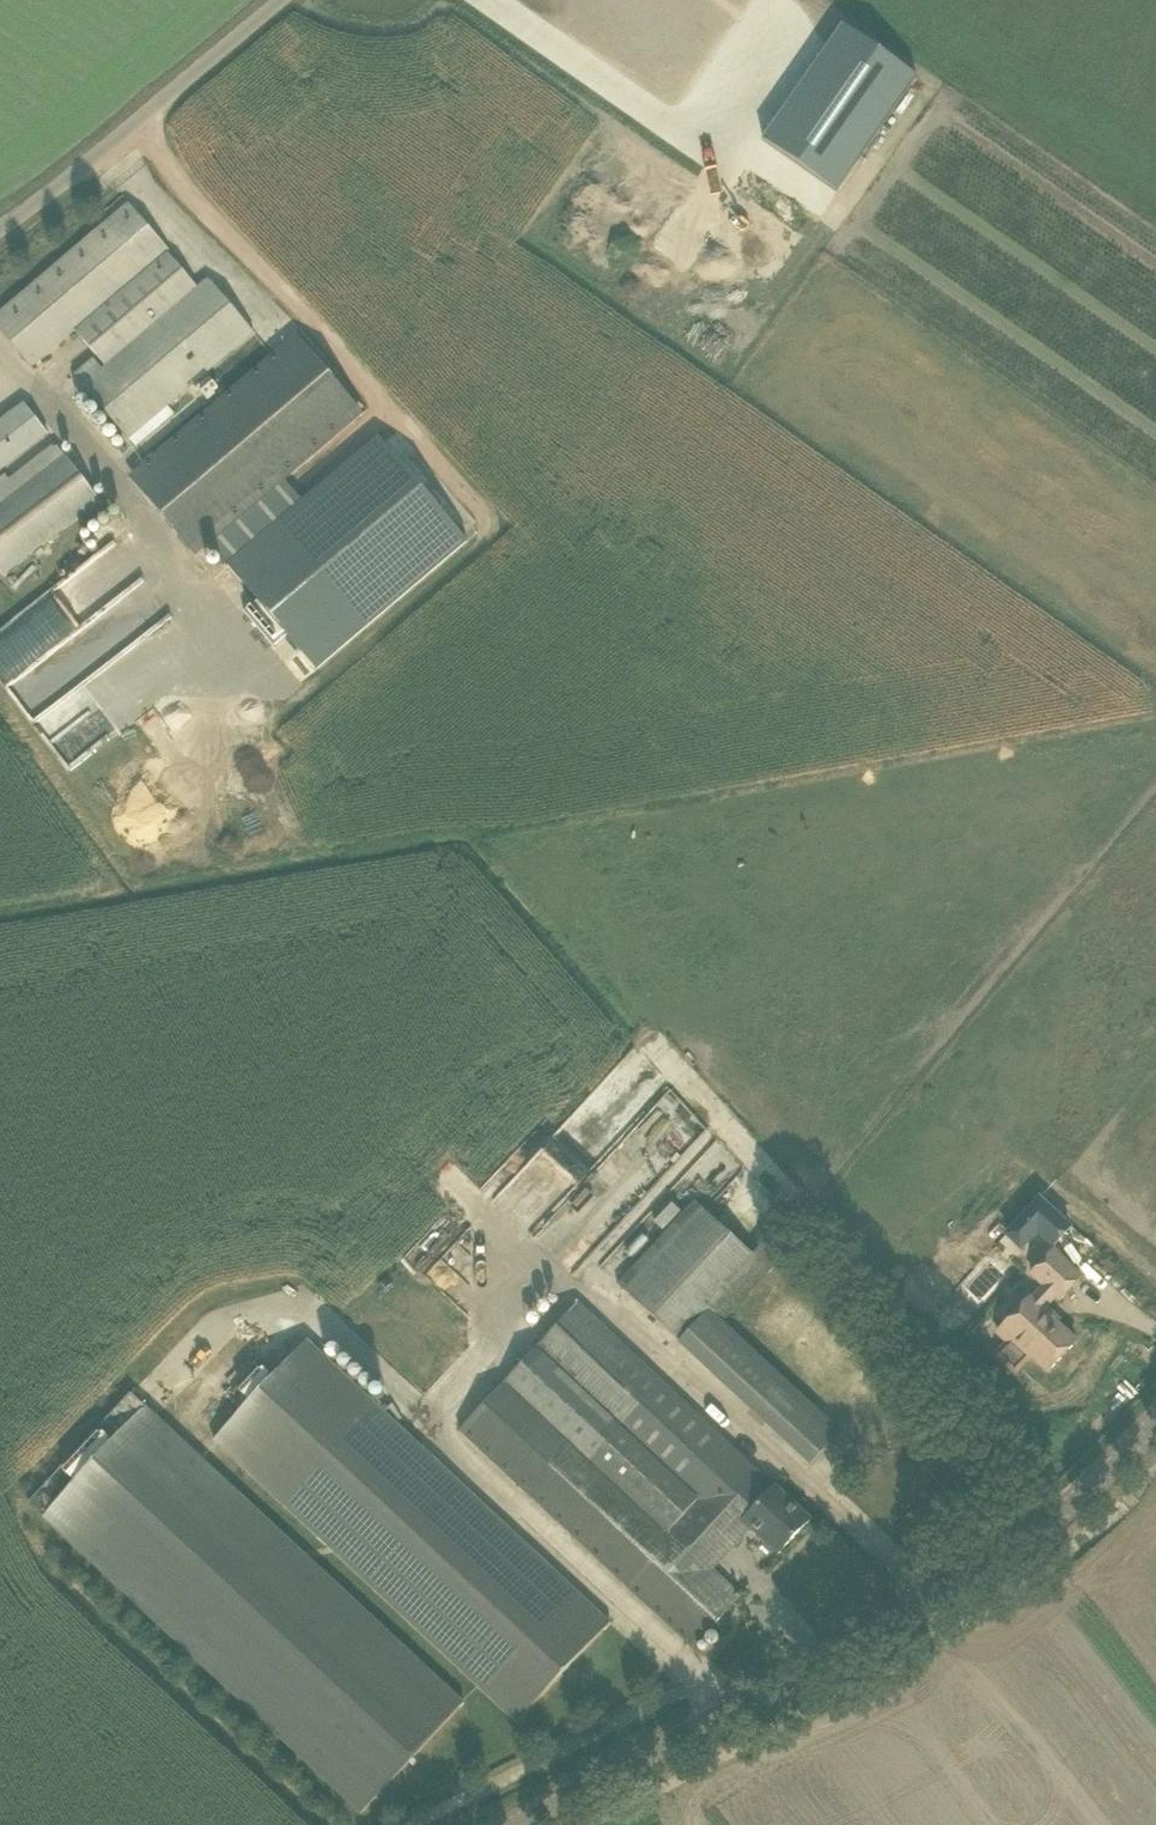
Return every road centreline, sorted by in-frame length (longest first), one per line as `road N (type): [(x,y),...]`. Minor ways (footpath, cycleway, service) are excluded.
road 1 (tertiary): [(472,1824),(865,1626),(984,1550),(1155,1386)]
road 2 (unclassified): [(0,196),(62,157),(247,0)]

